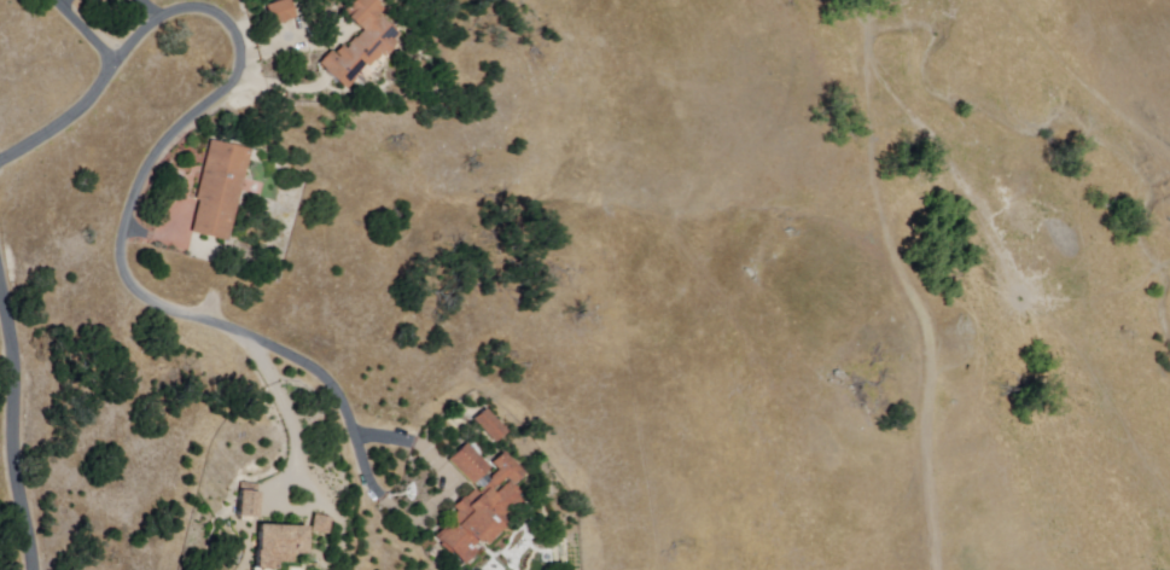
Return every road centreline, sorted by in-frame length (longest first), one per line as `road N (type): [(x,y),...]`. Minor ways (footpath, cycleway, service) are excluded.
road 1 (residential): [(0,163),(63,126),(141,33),(173,13),(204,7),(235,28),(240,77),(179,128),(153,162),(122,245),(130,285),(155,304),(249,337)]
road 2 (track): [(937,569),(926,450),(930,325),(889,240),(874,180),(867,0)]
road 3 (residential): [(0,282),(36,569)]

